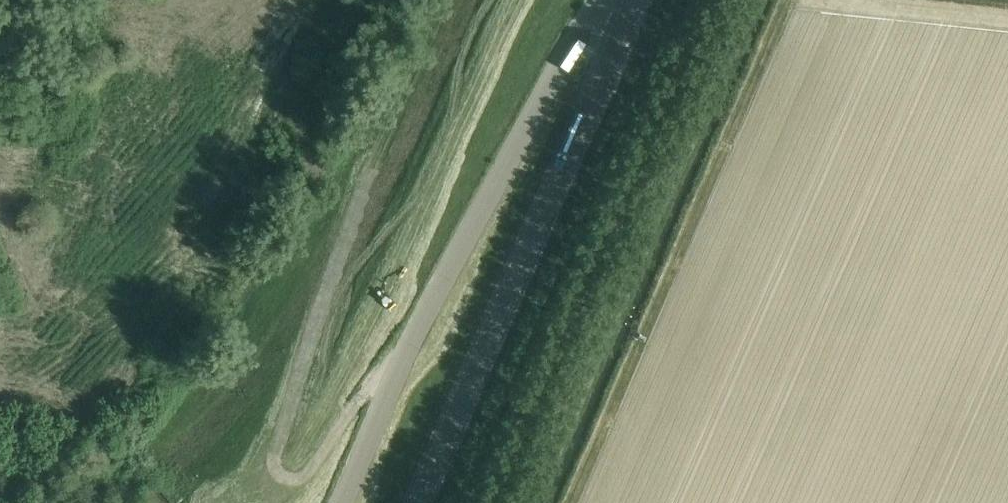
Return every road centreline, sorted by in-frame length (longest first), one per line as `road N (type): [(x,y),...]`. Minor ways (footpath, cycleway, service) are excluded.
road 1 (unclassified): [(342,502),(414,330),(582,32),(624,0)]
road 2 (tertiary): [(420,502),(637,0)]

